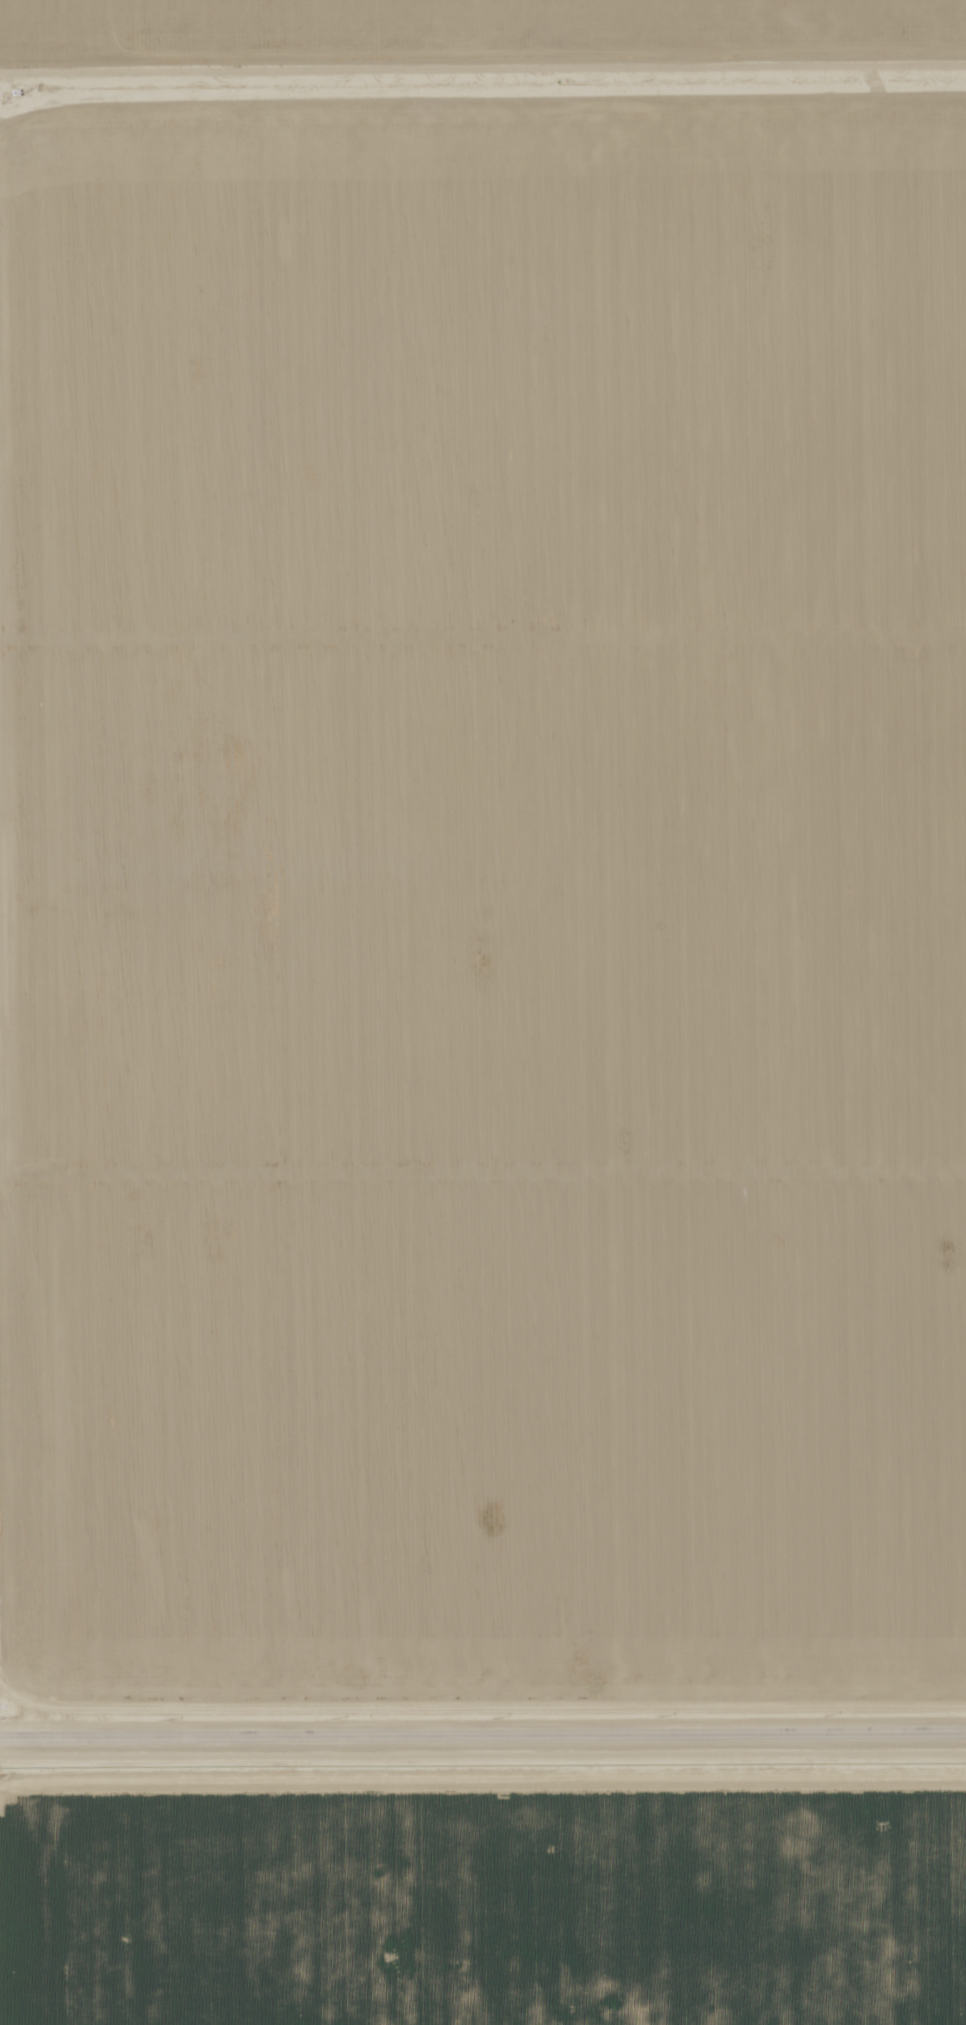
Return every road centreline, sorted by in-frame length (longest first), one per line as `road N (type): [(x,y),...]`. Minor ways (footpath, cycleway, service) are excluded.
road 1 (residential): [(0,1735),(965,1732)]

